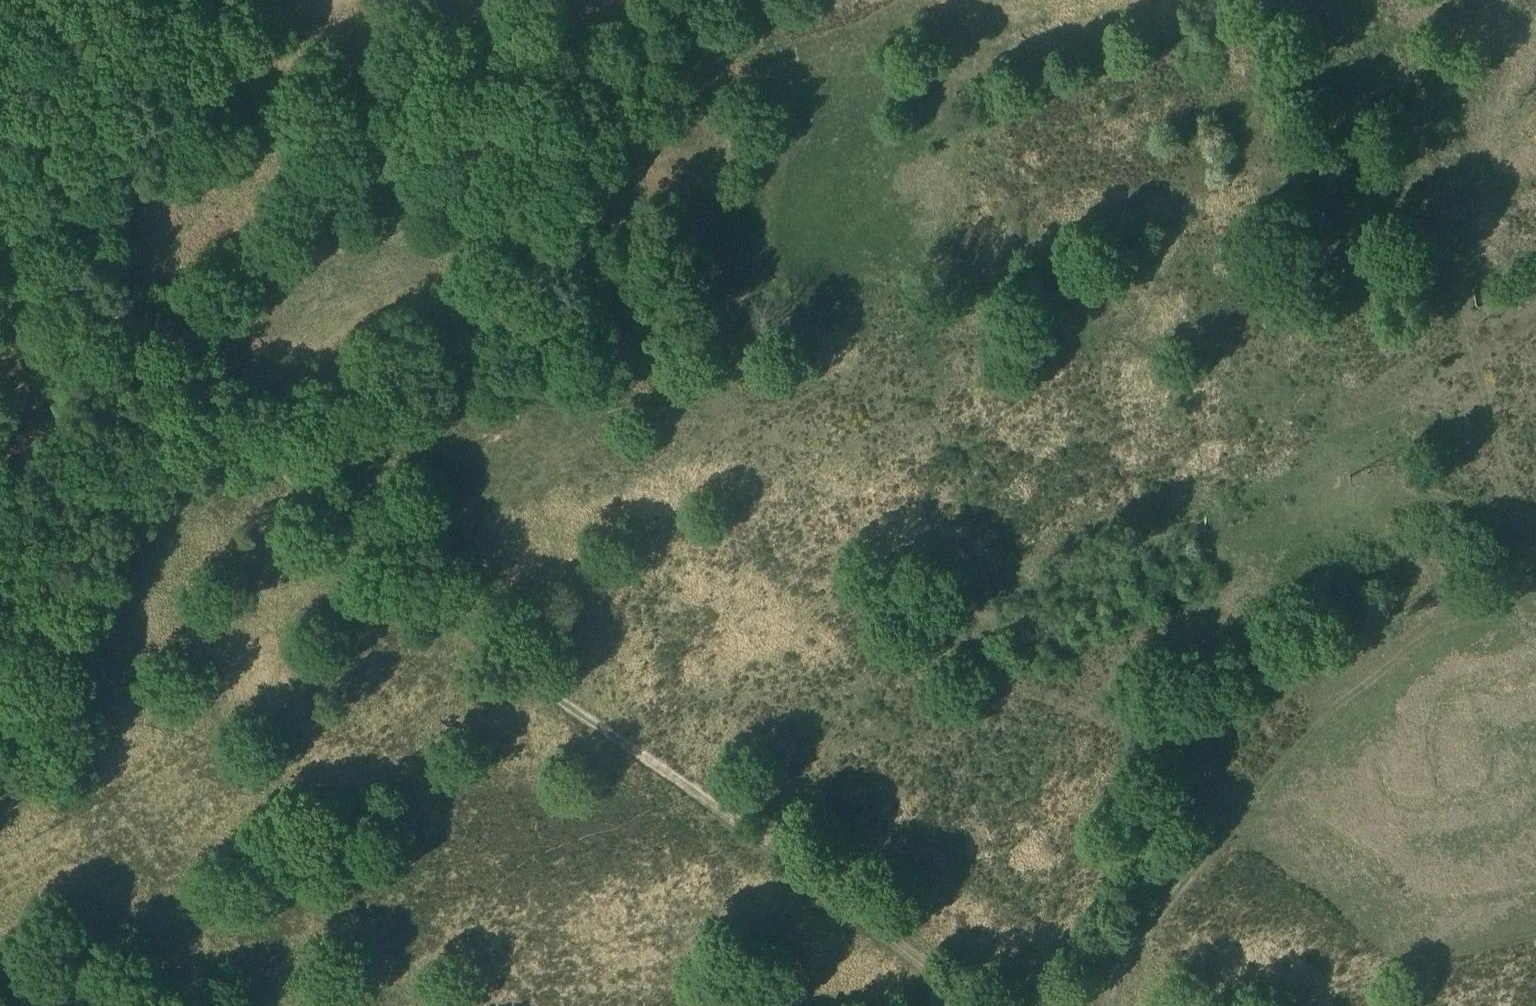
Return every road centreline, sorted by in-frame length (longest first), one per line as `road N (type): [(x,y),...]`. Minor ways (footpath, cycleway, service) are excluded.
road 1 (track): [(1105,1005),(1114,977),(1165,902),(1330,710),(1431,631),(1509,603),(1521,586),(1518,530)]
road 2 (track): [(456,621),(986,1005)]

